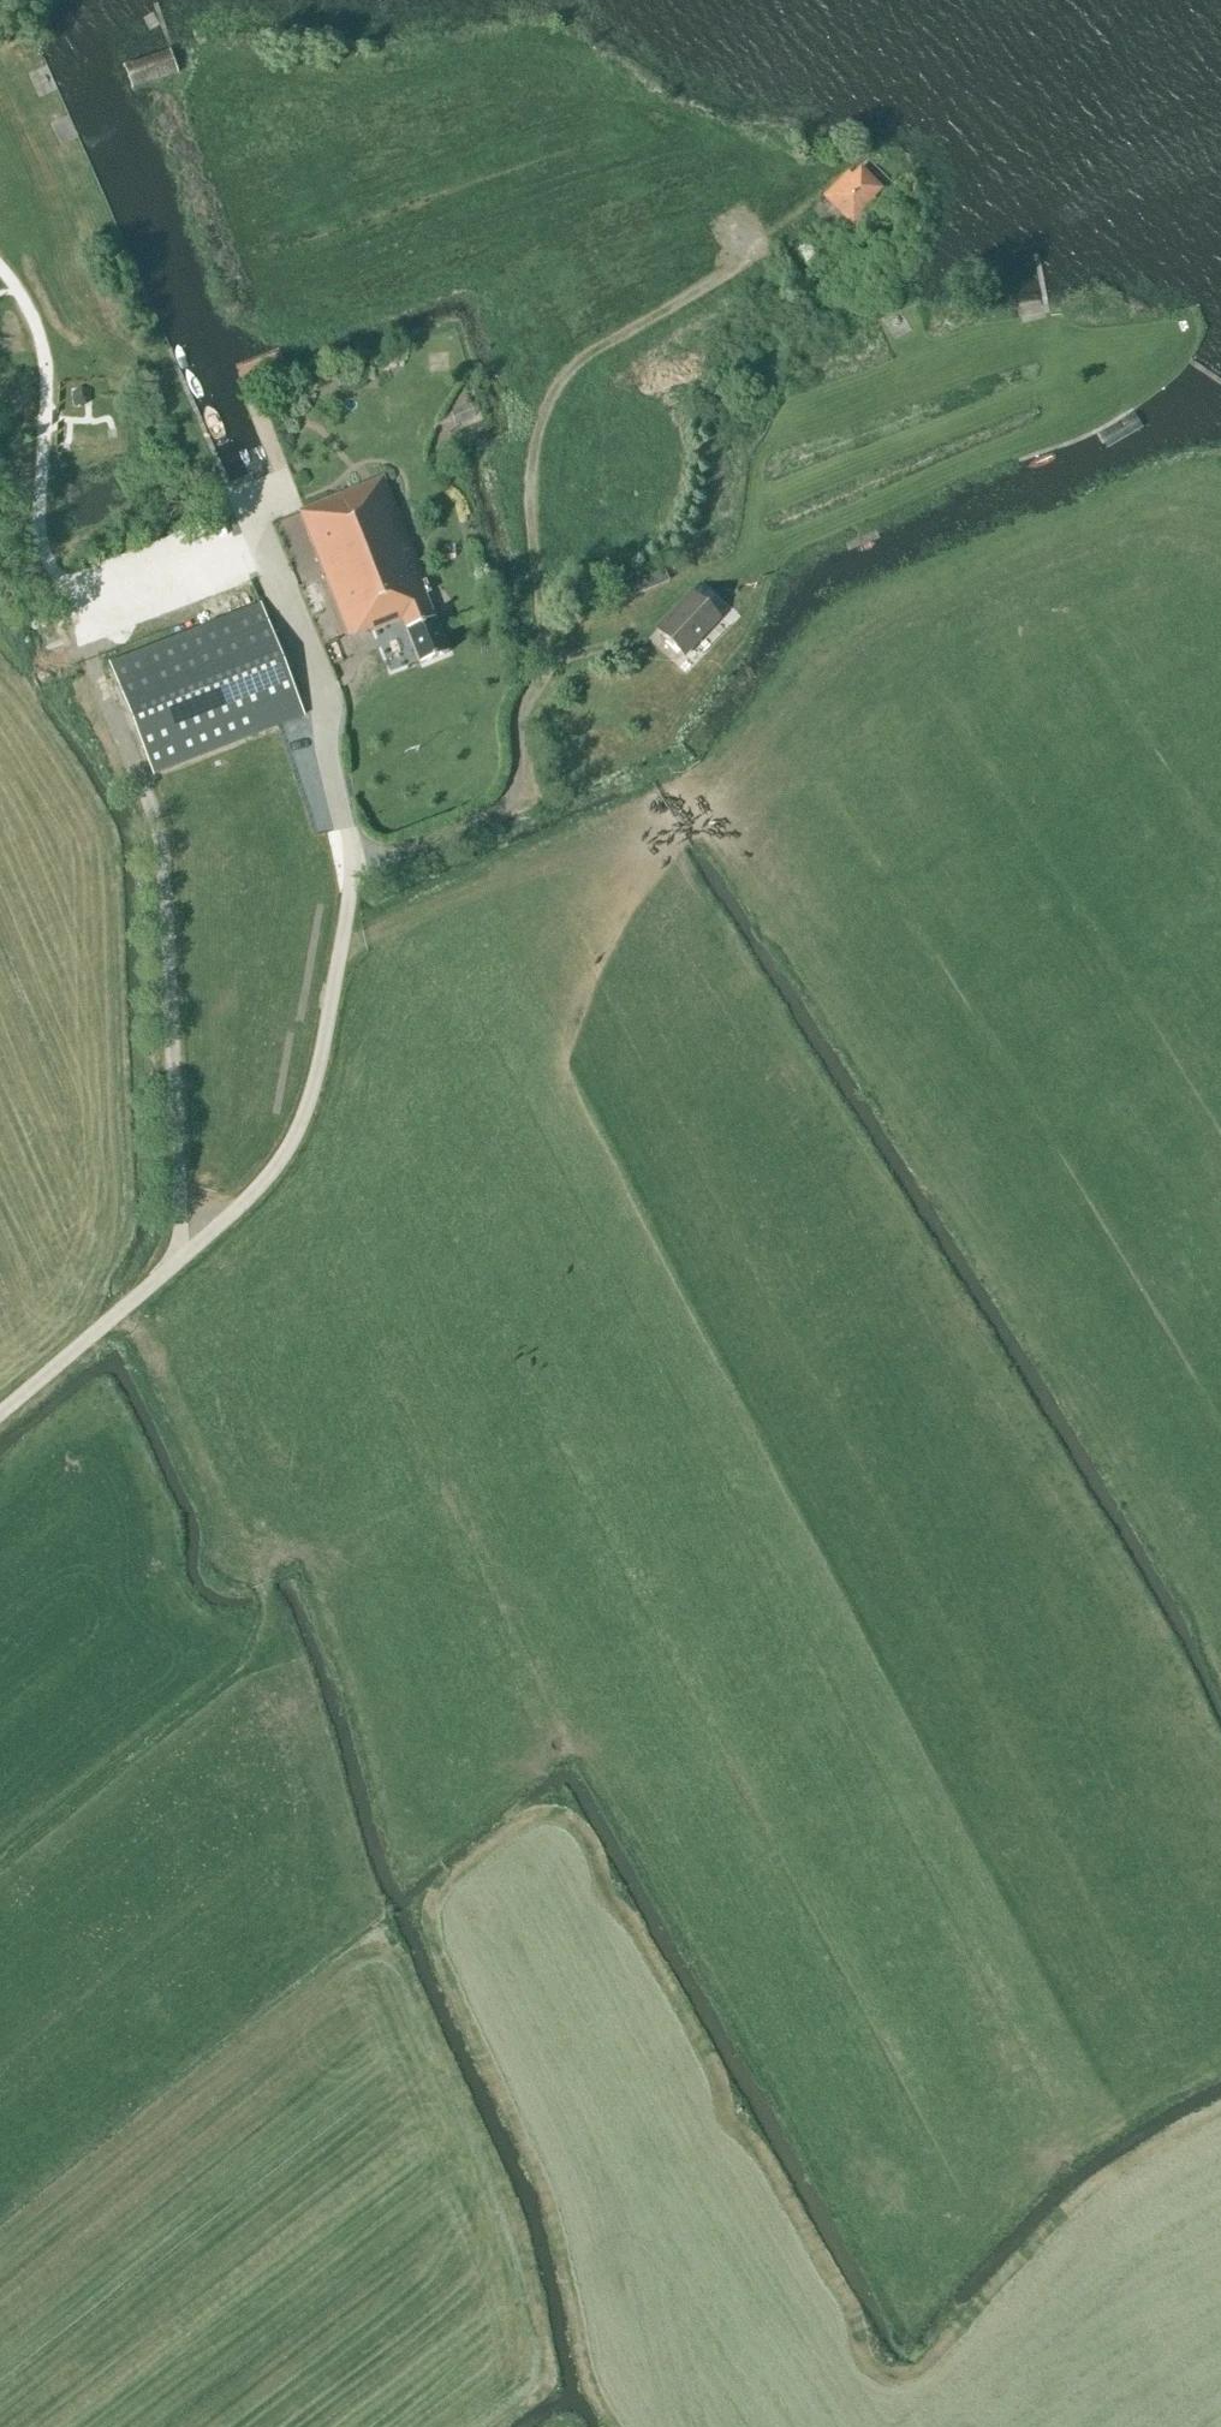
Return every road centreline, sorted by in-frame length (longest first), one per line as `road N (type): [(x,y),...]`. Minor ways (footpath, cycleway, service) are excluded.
road 1 (track): [(353,866),(473,826),(514,788),(523,715),(544,656),(530,489),(540,435),(561,385),(609,343),(760,253)]
road 2 (track): [(0,272),(43,344),(51,390),(37,477),(39,518),(53,561),(79,599),(121,605),(247,563)]

